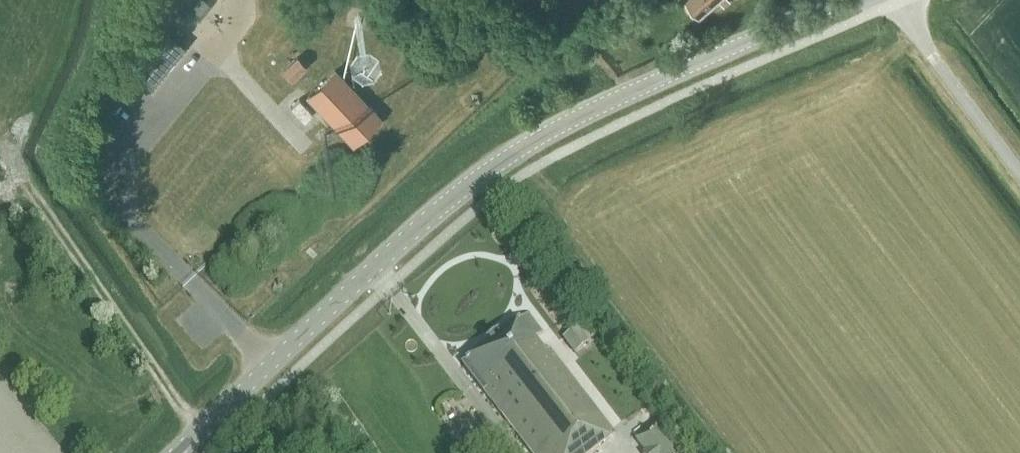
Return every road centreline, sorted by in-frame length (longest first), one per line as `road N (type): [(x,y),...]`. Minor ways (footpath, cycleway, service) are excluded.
road 1 (tertiary): [(176,452),(478,180),(623,96),(850,0)]
road 2 (unclassified): [(895,0),(1019,175)]

